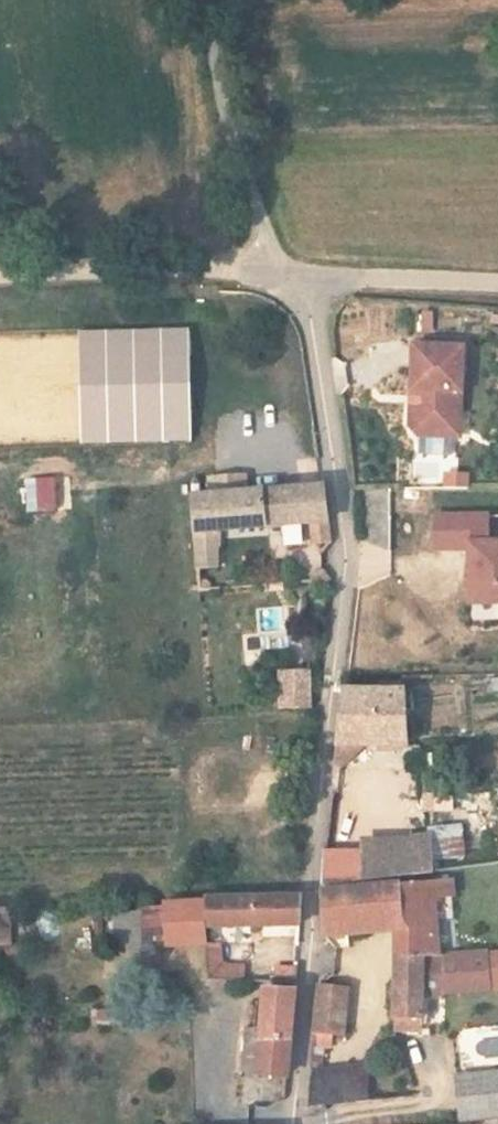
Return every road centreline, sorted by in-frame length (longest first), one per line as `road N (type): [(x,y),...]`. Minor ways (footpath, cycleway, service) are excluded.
road 1 (residential): [(279,271),(312,318),(339,439),(346,566),(319,761),(296,1123)]
road 2 (track): [(279,271),(229,110),(208,0)]
road 3 (unclassified): [(0,273),(279,271)]
road 4 (unclassified): [(497,283),(279,271)]

